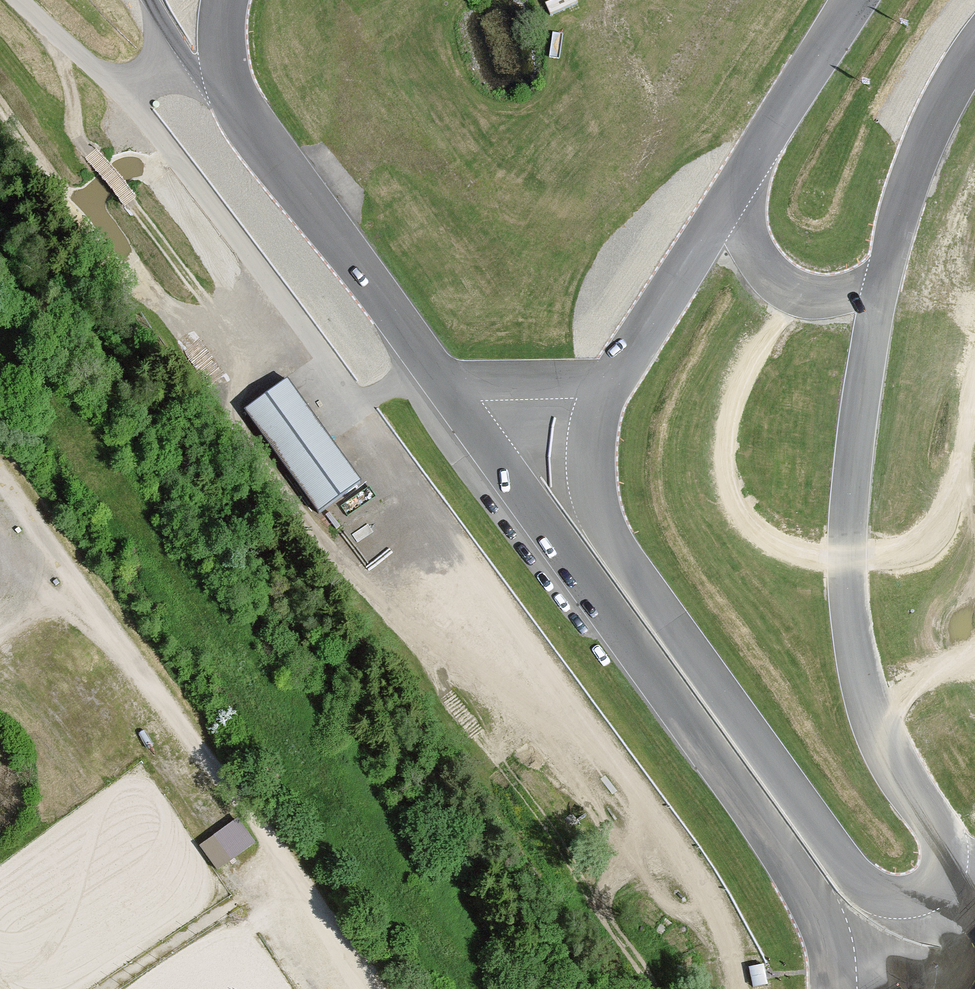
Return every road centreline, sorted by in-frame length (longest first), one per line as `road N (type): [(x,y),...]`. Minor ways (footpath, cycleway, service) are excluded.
road 1 (track): [(100,72),(696,877),(725,938),(736,988)]
road 2 (track): [(153,297),(659,988)]
road 3 (residential): [(0,472),(364,988)]
road 4 (track): [(800,297),(766,324),(723,416),(717,467),(737,519),(787,551),(894,561),(924,549),(946,520),(974,426)]
road 5 (track): [(52,30),(69,77),(75,134),(214,309),(257,284)]
road 6 (track): [(0,95),(153,297),(214,309)]
road 7 (track): [(974,650),(941,669),(893,680),(866,726)]

